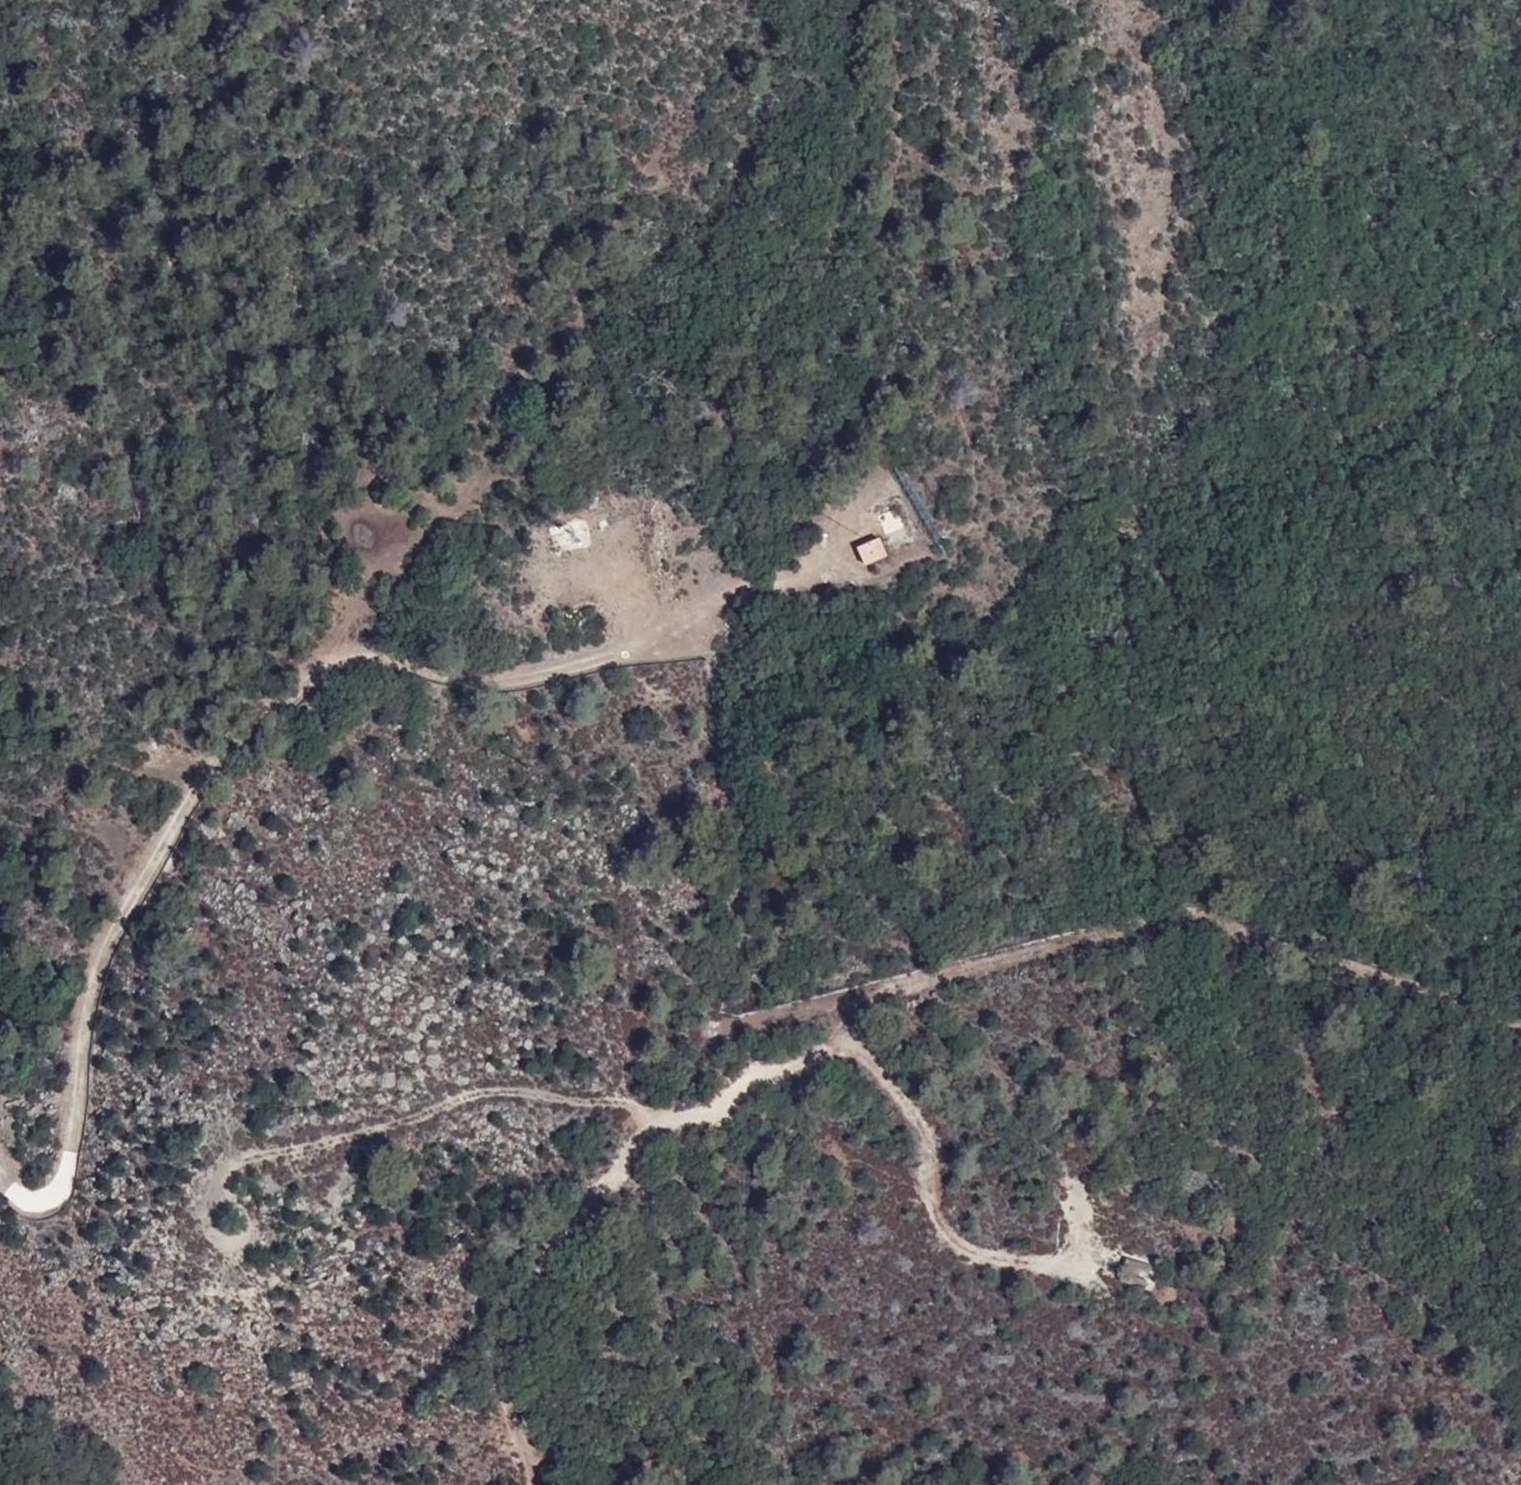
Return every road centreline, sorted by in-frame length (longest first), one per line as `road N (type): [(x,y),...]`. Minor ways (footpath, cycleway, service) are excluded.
road 1 (track): [(0,1180),(32,1209),(56,1198),(68,1168),(95,982),(134,899),(191,795),(248,727),(338,659),(490,683),(632,648),(744,580),(828,563)]
road 2 (track): [(530,1484),(521,1325),(549,1260),(652,1123)]
road 3 (track): [(841,1048),(865,1055),(909,1105),(930,1150),(935,1218),(971,1251),(1088,1271)]

